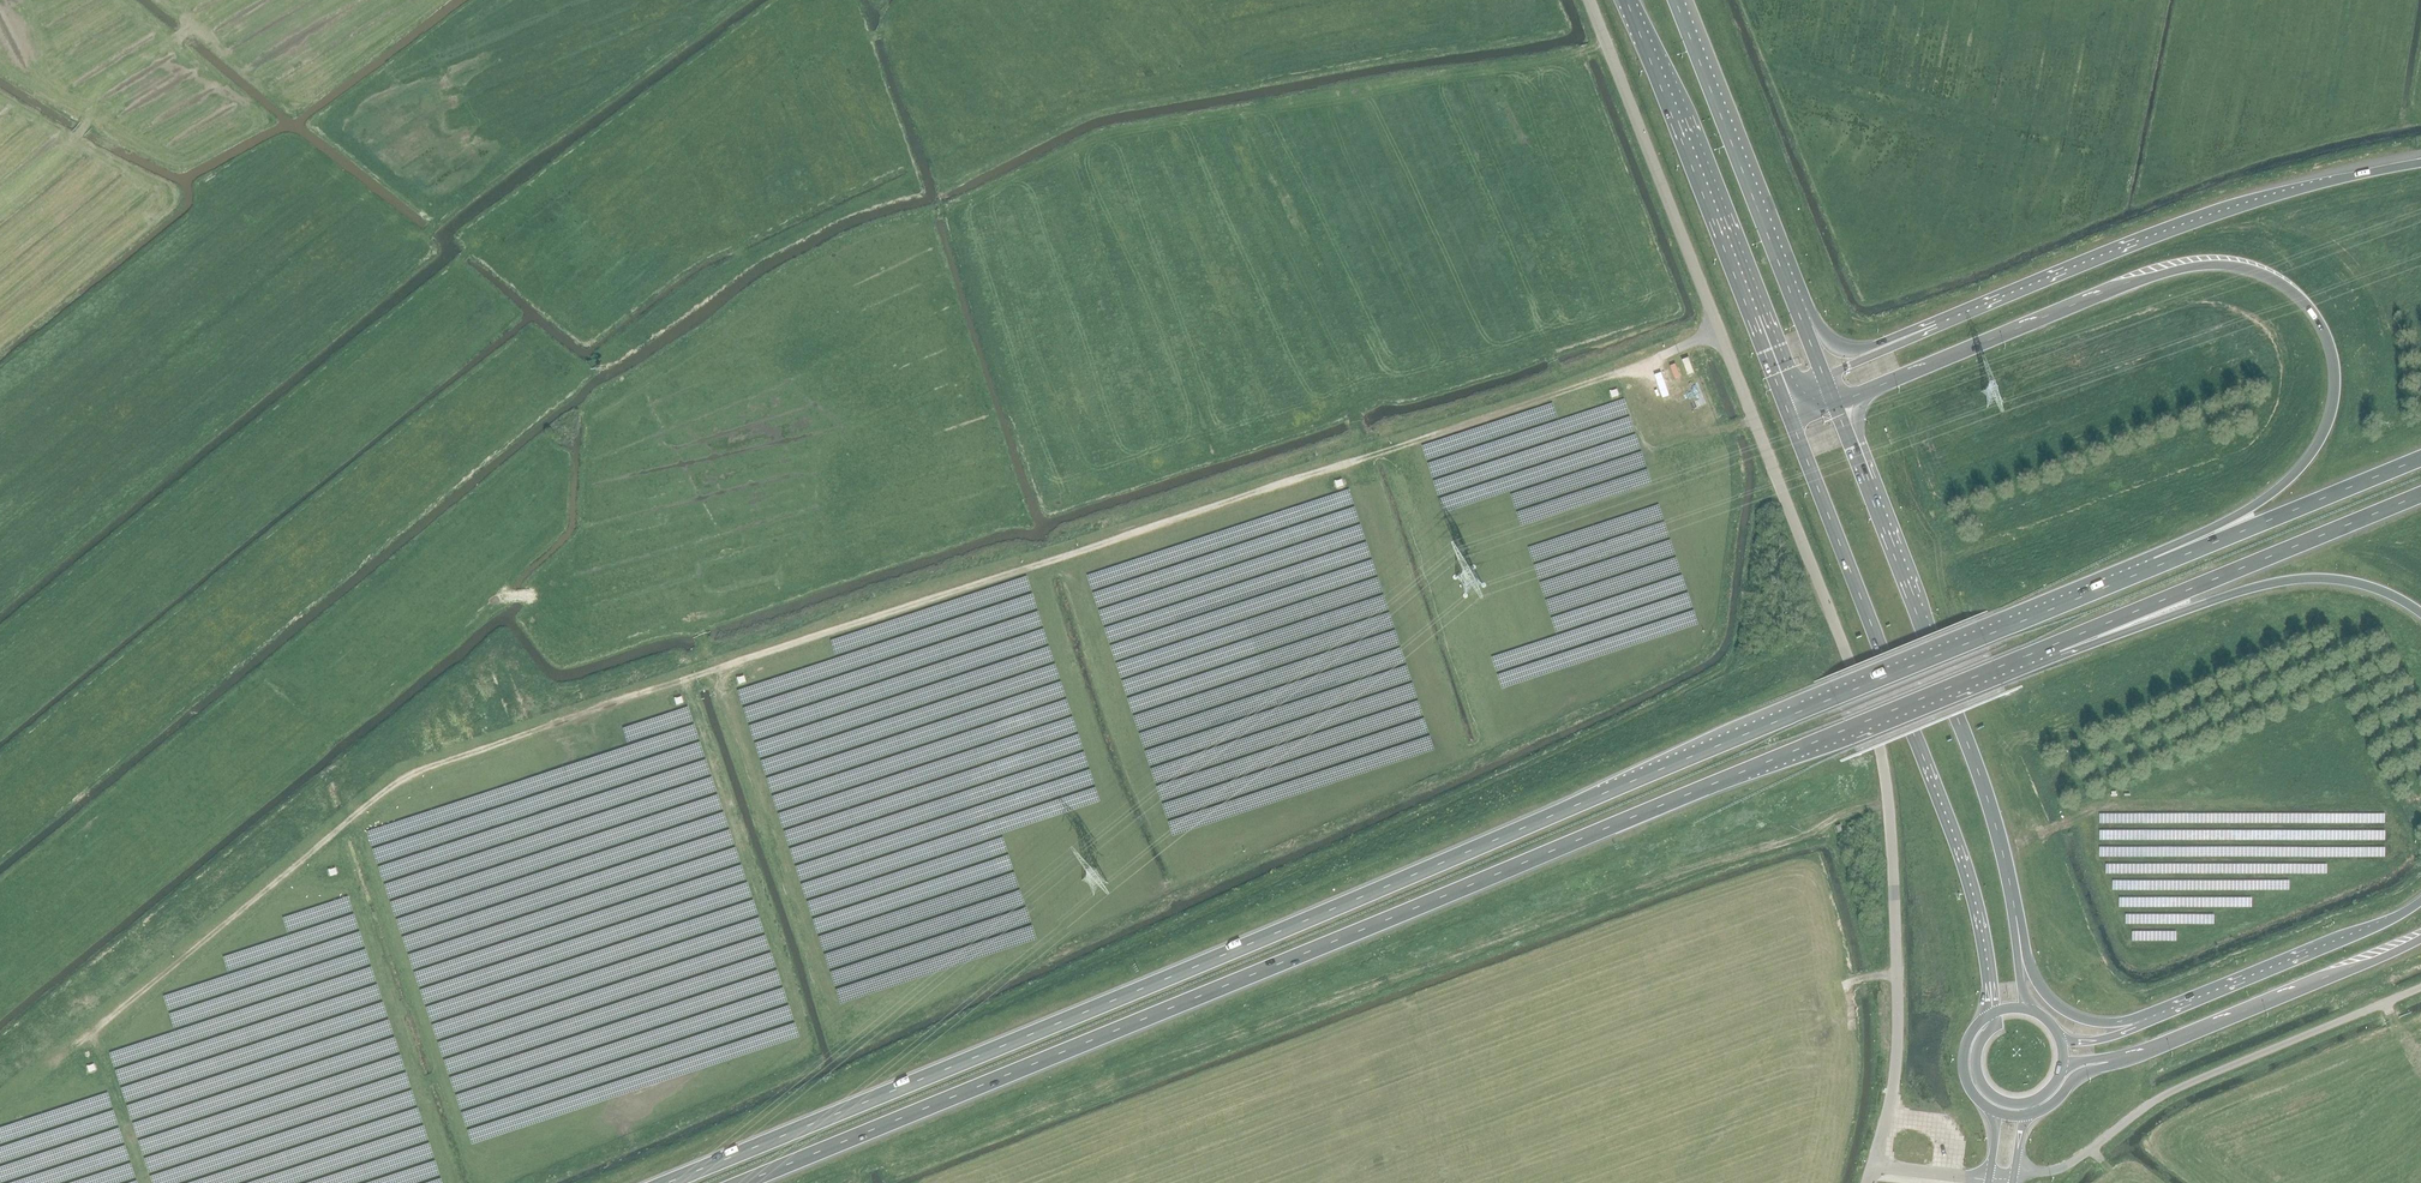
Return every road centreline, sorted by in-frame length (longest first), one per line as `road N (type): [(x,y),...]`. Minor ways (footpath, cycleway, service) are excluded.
road 1 (trunk): [(2111,585),(668,1182)]
road 2 (trunk): [(742,1182),(2000,667)]
road 3 (unclassified): [(1875,1166),(1897,1041),(1880,750),(1588,0)]
road 4 (trunk): [(1834,404),(2176,271),(2241,268),(2288,288),(2318,320),(2334,361),(2333,404),(2314,449),(2255,504),(2154,553),(2111,585)]
road 5 (primary): [(1787,409),(1965,867),(1993,1013)]
road 6 (primary): [(2016,916),(1977,768),(1834,404)]
road 7 (trunk): [(2420,163),(2235,206),(1942,322)]
road 8 (trunk): [(2000,667),(2420,494)]
road 9 (unclassified): [(2420,988),(2190,1083),(2069,1164),(2014,1178)]
road 10 (trunk): [(2000,667),(2061,655),(2282,581),(2366,585),(2420,613)]
road 11 (primary): [(1626,0),(1787,409)]
road 12 (trunk): [(2108,1062),(2420,940)]
road 13 (trunk): [(2420,459),(2111,585)]
road 14 (primary): [(1798,310),(1676,0)]
road 15 (trunk): [(2420,901),(2171,1009)]
road 16 (trunk): [(2171,1009),(2113,1023),(2069,1014),(2037,986),(2016,916)]
road 17 (trunk): [(1942,322),(1847,351),(1798,310)]
road 18 (trunk): [(1942,322),(1823,376)]
road 19 (primary): [(1993,1013),(1976,1053),(1977,1077),(2003,1101),(2030,1102)]
road 20 (primary): [(1993,1013),(1969,1036),(1963,1063),(1970,1089),(1993,1110)]

